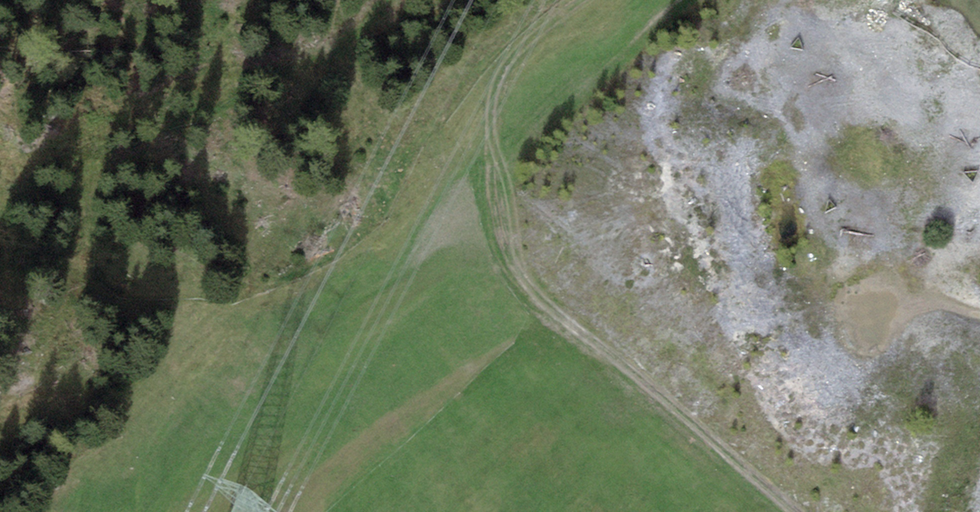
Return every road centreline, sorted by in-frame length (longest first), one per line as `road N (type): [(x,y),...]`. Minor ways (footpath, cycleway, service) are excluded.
road 1 (track): [(584,0),(504,68),(491,130),(504,235),(518,271),(568,327)]
road 2 (track): [(304,511),(353,454),(439,396),(568,327)]
road 3 (track): [(568,327),(785,511)]

